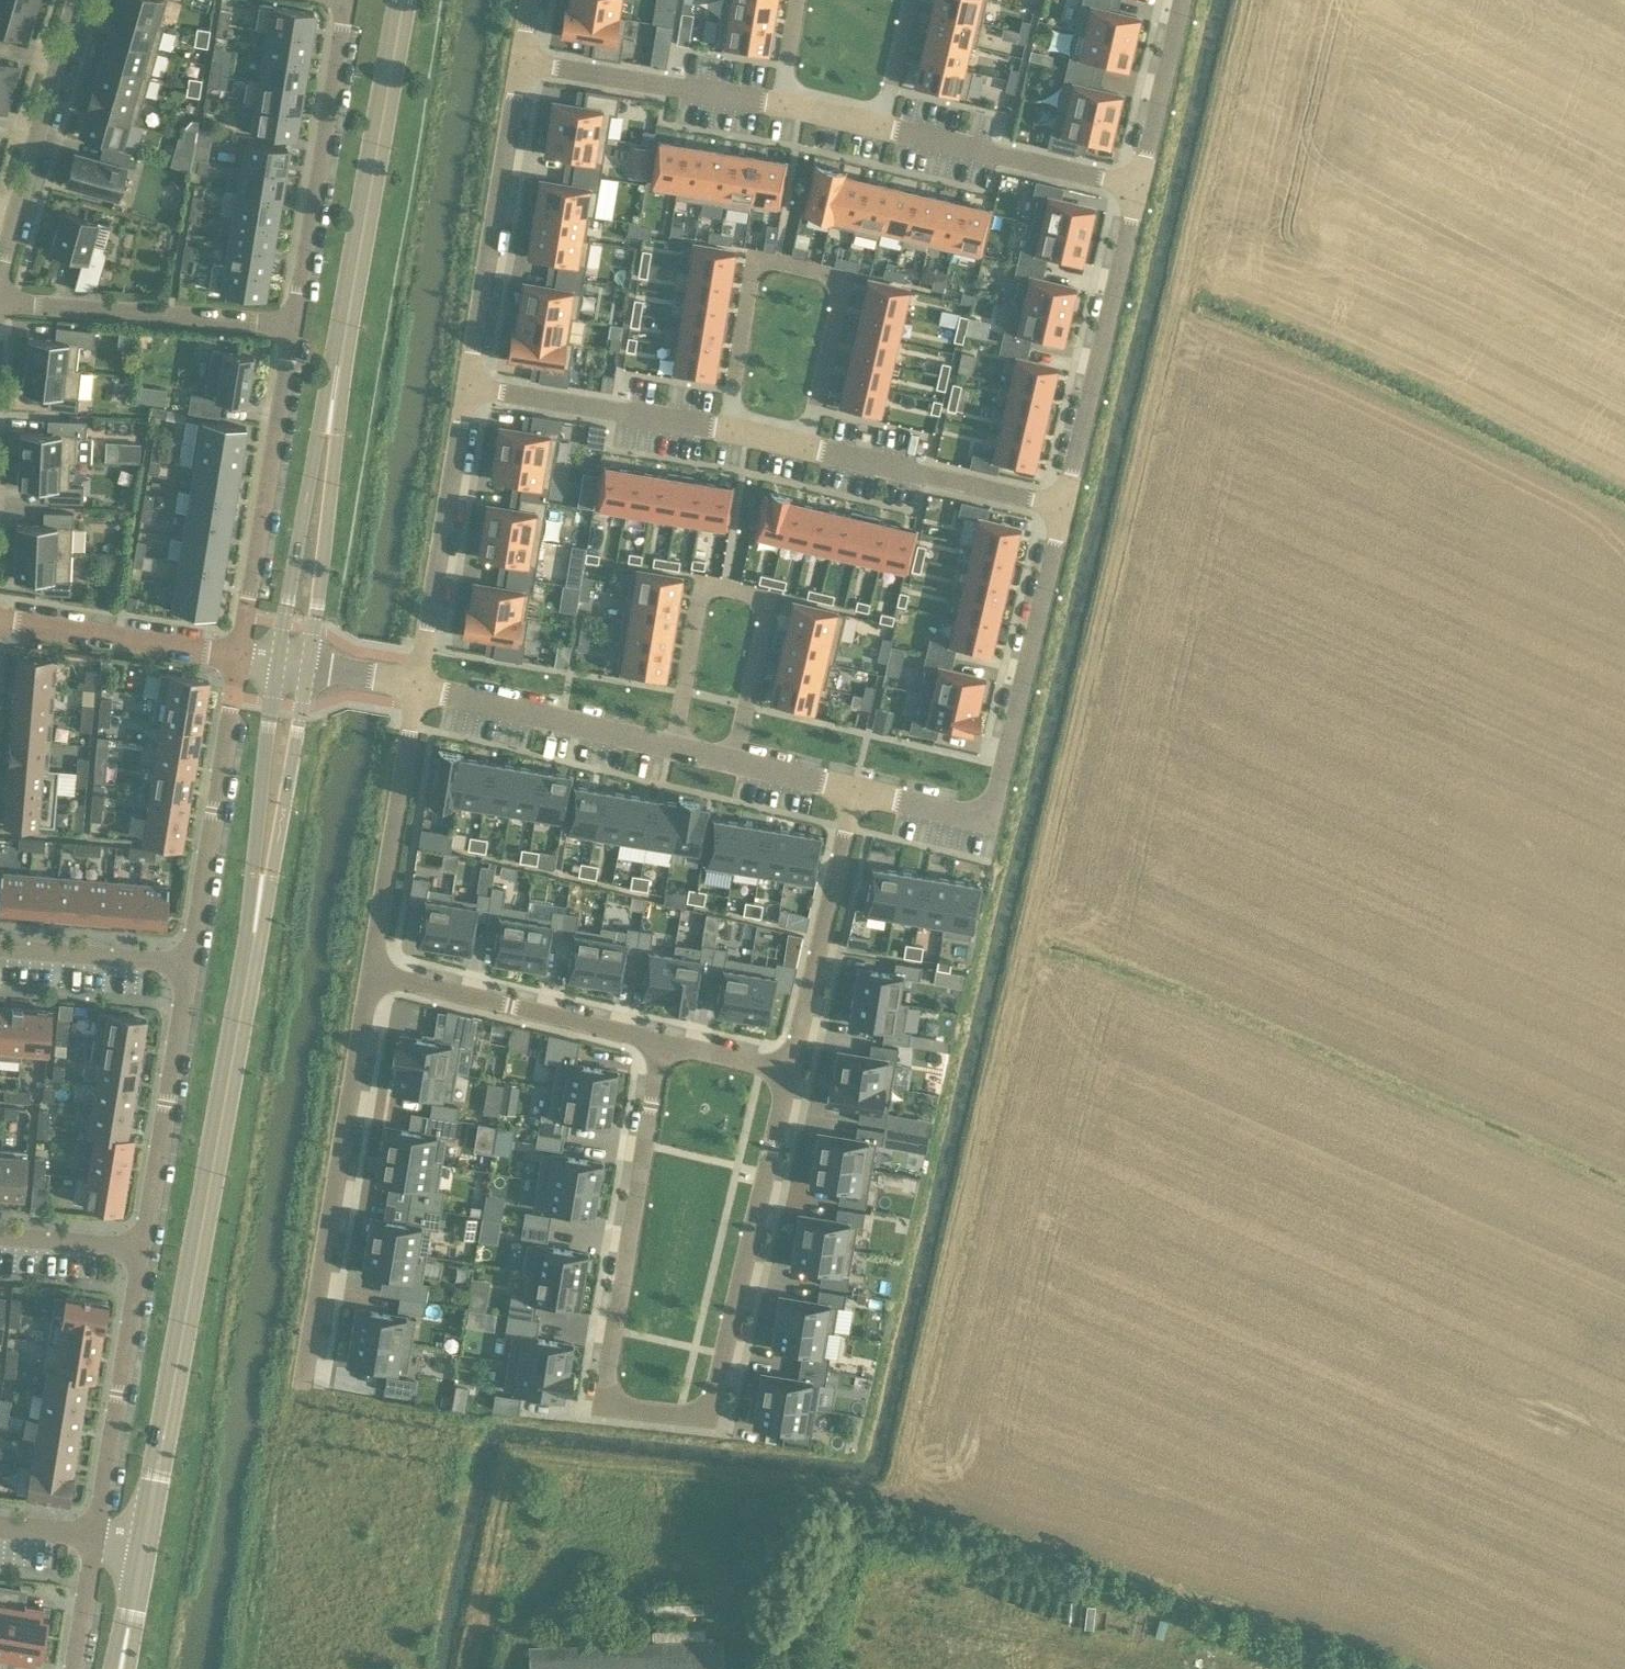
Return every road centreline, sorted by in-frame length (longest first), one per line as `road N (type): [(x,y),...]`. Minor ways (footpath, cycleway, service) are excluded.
road 1 (tertiary): [(144,1540),(249,958),(292,668)]
road 2 (residential): [(787,1071),(707,1426),(602,1413),(663,1042)]
road 3 (tertiary): [(292,668),(402,0)]
road 4 (residential): [(1063,510),(990,816),(859,787)]
road 5 (residential): [(726,429),(751,276),(772,262),(828,273),(842,291),(806,445)]
road 6 (residential): [(369,972),(303,1382)]
road 7 (residential): [(674,745),(702,595),(726,588),(755,594),(767,617),(733,759)]
road 8 (residential): [(293,323),(238,659)]
road 9 (residential): [(1135,184),(1063,510)]
road 10 (residential): [(518,61),(465,384)]
road 11 (residential): [(343,0),(293,323)]
road 12 (residential): [(238,659),(190,968)]
road 13 (residential): [(465,384),(417,687)]
road 14 (residential): [(369,972),(663,1042)]
road 15 (residential): [(142,1245),(97,1536)]
road 16 (residential): [(293,323),(0,303)]
road 17 (residential): [(859,787),(787,1071)]
road 18 (residential): [(417,687),(369,972)]
road 19 (residential): [(190,968),(142,1245)]
road 20 (residential): [(0,266),(80,0)]
road 21 (residential): [(1063,510),(806,445)]
road 22 (residential): [(726,429),(465,384)]
road 23 (residential): [(674,745),(417,687)]
road 24 (residential): [(518,61),(776,104)]
road 25 (residential): [(881,126),(1135,184)]
road 26 (residential): [(238,659),(0,624)]
road 27 (residential): [(0,951),(190,968)]
road 28 (residential): [(1181,0),(1135,184)]
road 29 (residential): [(0,1234),(142,1245)]
road 30 (residential): [(97,1536),(75,1668)]
road 31 (tertiary): [(144,1540),(121,1668)]
road 32 (residential): [(911,0),(881,126)]
road 33 (residential): [(859,787),(733,759)]
road 34 (residential): [(663,1042),(787,1071)]

